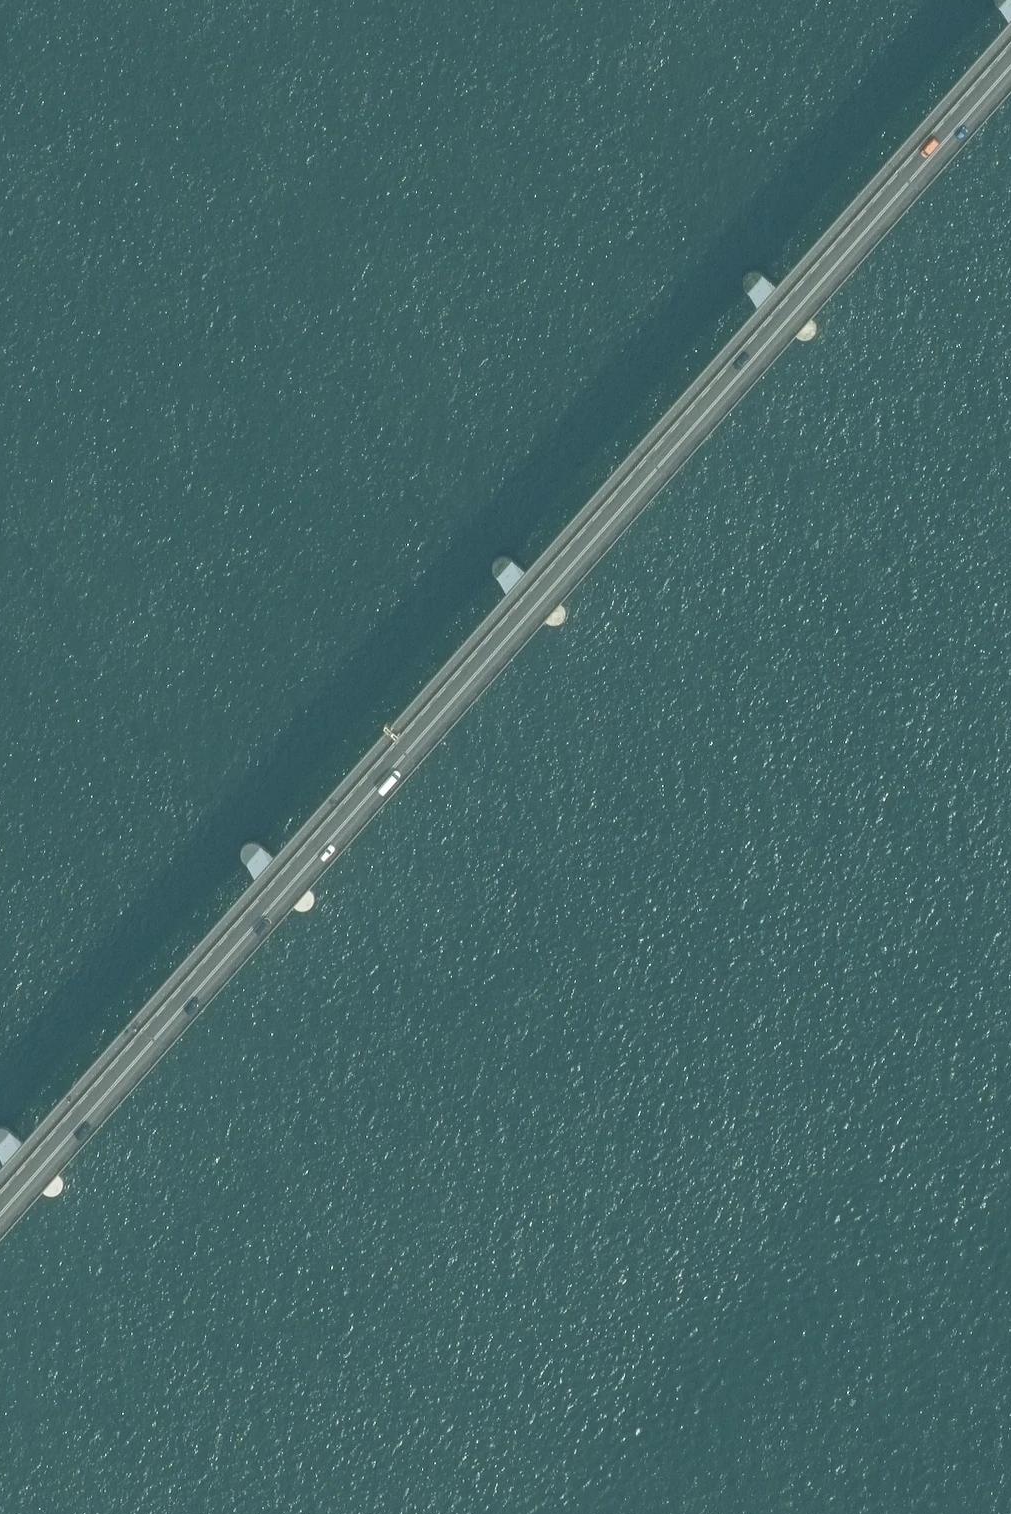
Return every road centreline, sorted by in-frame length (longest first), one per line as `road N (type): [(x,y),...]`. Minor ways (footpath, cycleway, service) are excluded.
road 1 (primary): [(0,1200),(1010,52)]

